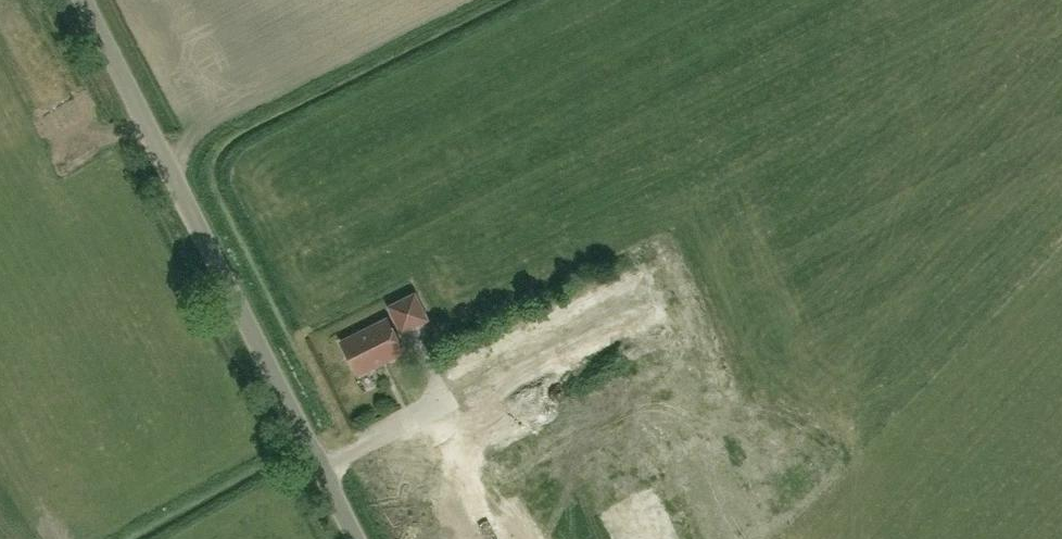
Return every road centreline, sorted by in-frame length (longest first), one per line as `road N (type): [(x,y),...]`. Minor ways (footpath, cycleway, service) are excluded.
road 1 (unclassified): [(368,538),(100,0)]

